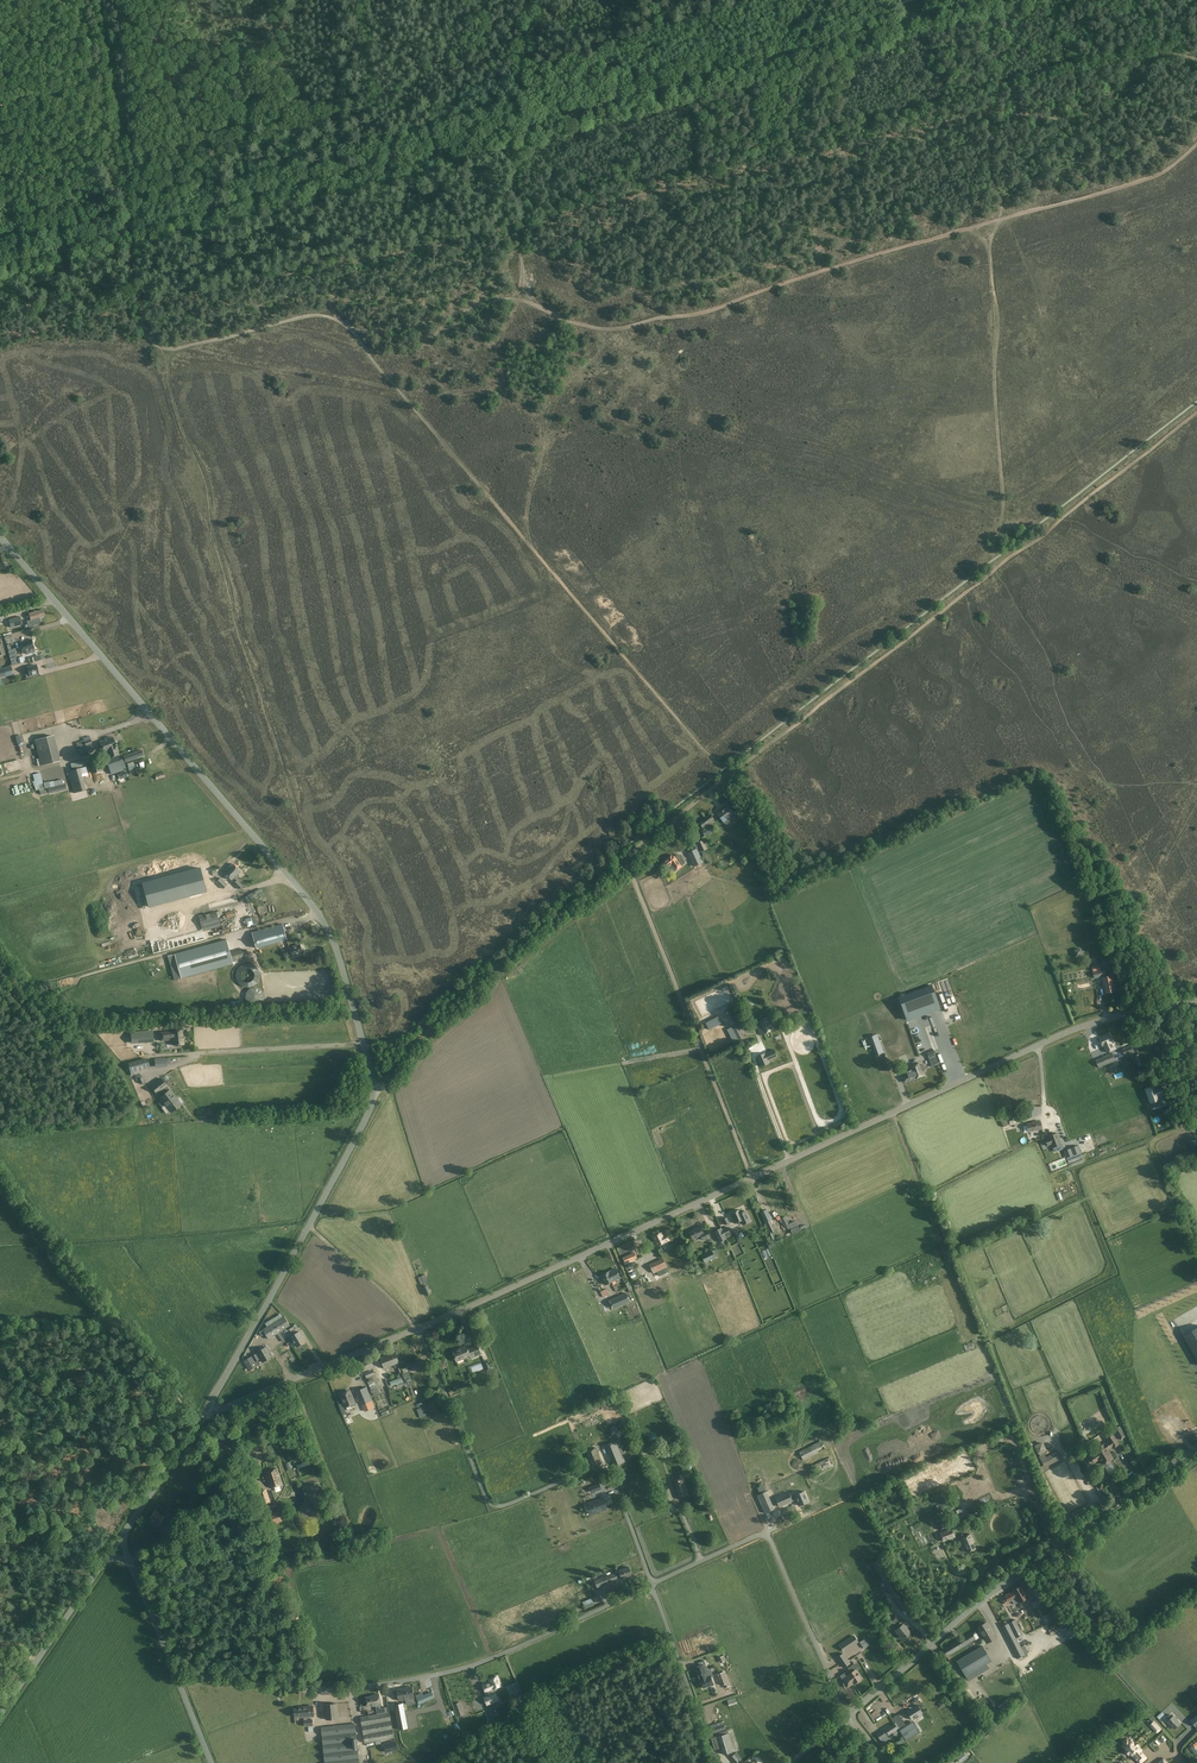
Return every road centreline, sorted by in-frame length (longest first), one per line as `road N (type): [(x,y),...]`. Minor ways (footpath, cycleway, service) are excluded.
road 1 (unclassified): [(203,1415),(364,1121),(372,1077),(319,914),(0,535)]
road 2 (tertiary): [(0,264),(979,0)]
road 3 (track): [(350,328),(392,329),(504,299),(611,330),(709,312),(845,264),(1144,180),(1196,142)]
road 4 (track): [(728,777),(1196,413)]
road 5 (track): [(350,328),(728,777)]
road 6 (unclassified): [(652,1584),(447,1672),(323,1690),(176,1676)]
road 7 (track): [(374,1091),(481,979),(728,777)]
road 8 (unclassified): [(789,1161),(1080,1026),(1196,1001)]
road 9 (unclassified): [(849,1713),(978,1603),(1196,1448)]
road 10 (unclassified): [(652,1584),(611,1477),(584,1472),(507,1505),(491,1502),(418,1329)]
road 11 (unclassified): [(418,1329),(789,1161)]
road 12 (track): [(969,228),(989,247),(998,318),(1003,508),(992,553),(1000,565)]
road 13 (track): [(753,1177),(625,859)]
road 14 (unclassified): [(849,1713),(767,1531),(652,1584)]
road 15 (track): [(119,1064),(362,1044)]
road 16 (unclassified): [(203,1415),(418,1329)]
road 17 (track): [(100,0),(128,211)]
road 18 (track): [(0,1131),(132,1124),(138,1112),(119,1064)]
road 19 (track): [(163,347),(309,315),(350,328)]
road 20 (unclassified): [(0,1716),(106,1559)]
road 21 (unclassified): [(716,1762),(652,1584)]
road 22 (track): [(171,1387),(102,1367),(0,1366)]
road 23 (track): [(418,1329),(308,1225)]
road 24 (track): [(177,949),(319,914)]
road 25 (track): [(177,949),(37,985)]
road 26 (unclassified): [(123,1534),(203,1415)]
road 27 (track): [(516,126),(533,0)]
road 28 (track): [(199,1422),(120,1323)]
road 29 (unclassified): [(176,1676),(129,1562)]

